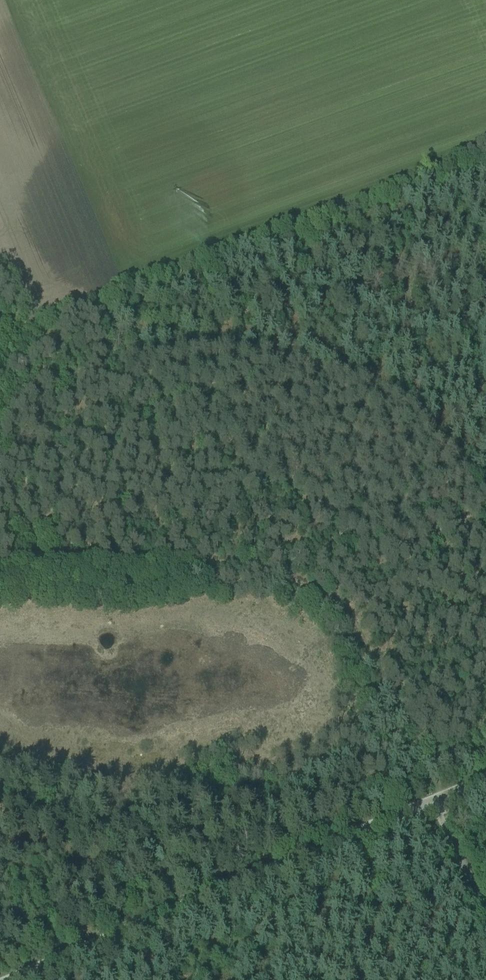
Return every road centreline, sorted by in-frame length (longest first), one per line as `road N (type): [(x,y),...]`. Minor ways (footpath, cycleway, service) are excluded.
road 1 (unclassified): [(11,979),(433,800)]
road 2 (unclassified): [(485,916),(433,800)]

